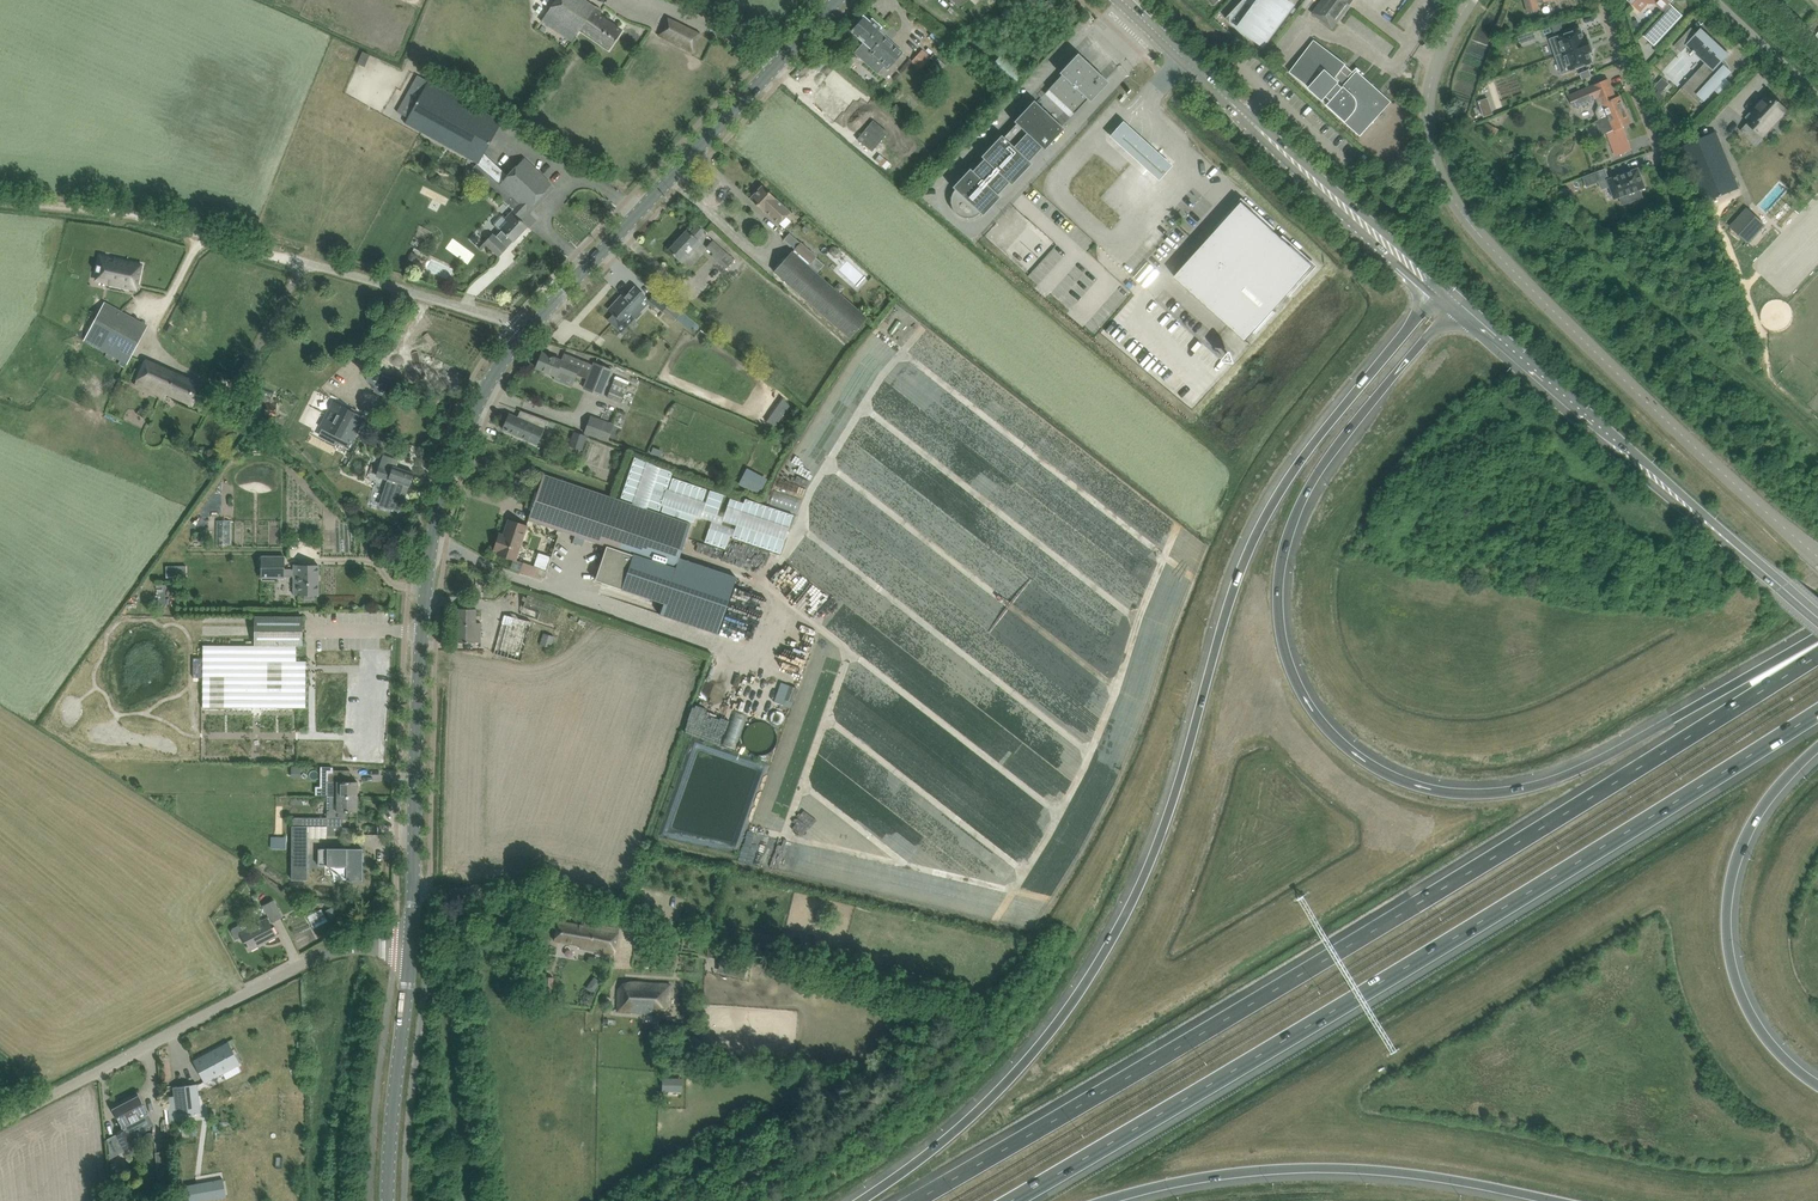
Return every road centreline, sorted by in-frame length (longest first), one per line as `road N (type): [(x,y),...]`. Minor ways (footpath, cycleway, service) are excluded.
road 1 (motorway): [(1439,291),(1297,467),(1250,546),(1143,879),(1102,962),(1012,1081),(944,1144),(863,1200)]
road 2 (motorway): [(1817,655),(1413,911),(918,1200)]
road 3 (motorway): [(1817,652),(1541,786),(1451,798),(1402,785),(1357,760),(1320,724),(1295,682),(1277,603),(1280,569),(1291,525),(1331,453),(1455,305)]
road 4 (motorway): [(1008,1200),(1312,1025),(1817,712)]
road 5 (unclassified): [(1817,557),(1621,379),(1477,234),(1445,185),(1428,102),(1437,63),(1470,0)]
road 6 (secondary): [(410,950),(419,673),(437,520),(466,433),(524,335)]
road 7 (secondary): [(1817,616),(1455,305)]
road 8 (secondary): [(524,335),(838,0)]
road 9 (unclassified): [(410,950),(345,947),(301,965),(0,1124)]
road 10 (motorway): [(1105,1200),(1223,1175),(1298,1171),(1375,1174),(1553,1200)]
road 11 (secondary): [(1439,291),(1120,0)]
road 12 (unclassified): [(1751,367),(1603,0)]
road 13 (motorway): [(1817,1084),(1779,1051),(1748,1008),(1729,947),(1728,911),(1752,824),(1817,748)]
road 14 (track): [(285,258),(85,207),(0,200)]
road 15 (residential): [(524,335),(513,323),(285,258)]
road 16 (secondary): [(389,1200),(410,950)]
road 17 (track): [(641,0),(778,63)]
road 18 (unclassified): [(1817,100),(1712,0)]

